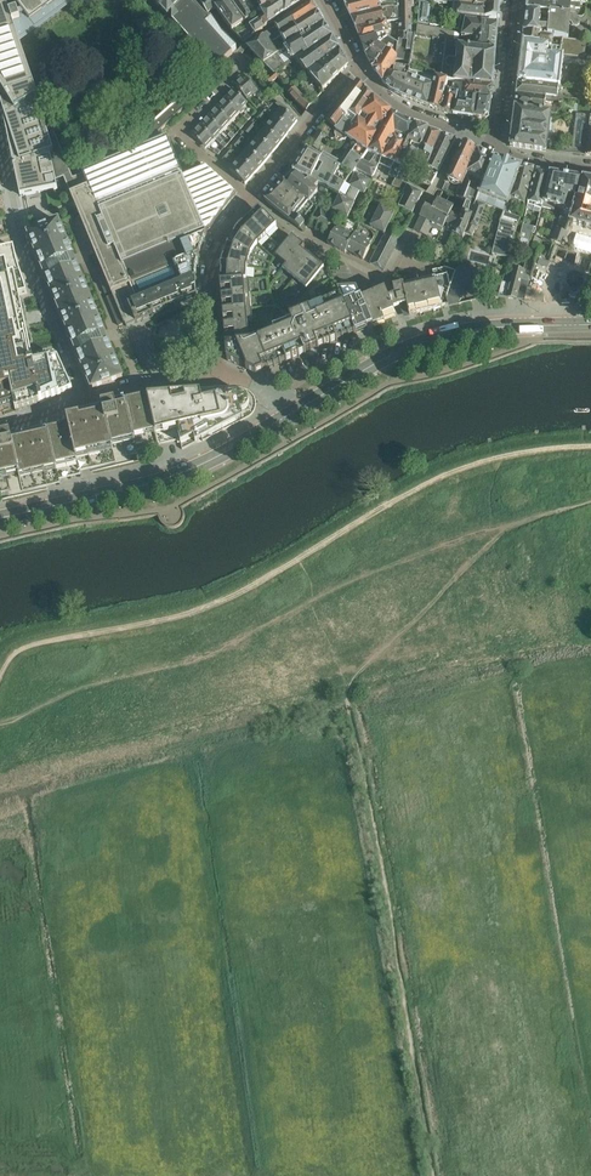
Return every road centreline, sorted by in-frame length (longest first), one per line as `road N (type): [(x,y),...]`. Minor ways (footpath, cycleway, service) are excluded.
road 1 (secondary): [(291,413),(431,338),(590,324)]
road 2 (secondary): [(0,518),(161,479),(291,413)]
road 3 (residential): [(88,398),(21,235),(0,139)]
road 4 (residential): [(250,196),(182,135),(246,66),(238,52)]
road 5 (residential): [(219,378),(212,260),(250,196)]
road 6 (residential): [(250,196),(358,68)]
road 7 (residential): [(358,68),(407,109),(500,150)]
road 8 (residential): [(250,196),(305,239),(386,281)]
road 9 (residential): [(516,0),(500,150)]
road 10 (residential): [(88,398),(135,384),(219,378)]

